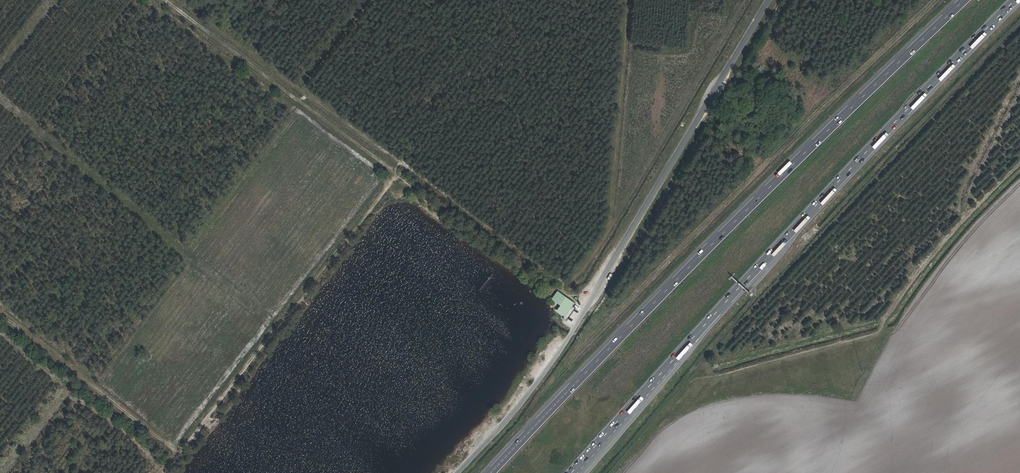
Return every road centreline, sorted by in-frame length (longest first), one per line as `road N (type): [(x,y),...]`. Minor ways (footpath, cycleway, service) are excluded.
road 1 (track): [(164,472),(406,166),(178,0)]
road 2 (motorway): [(964,0),(492,472)]
road 3 (unclassified): [(768,0),(575,331),(458,472)]
road 4 (motorway): [(664,370),(1016,0)]
road 5 (track): [(180,453),(0,311)]
road 6 (motorway): [(572,472),(664,370)]
road 7 (motorway): [(579,472),(664,370)]

